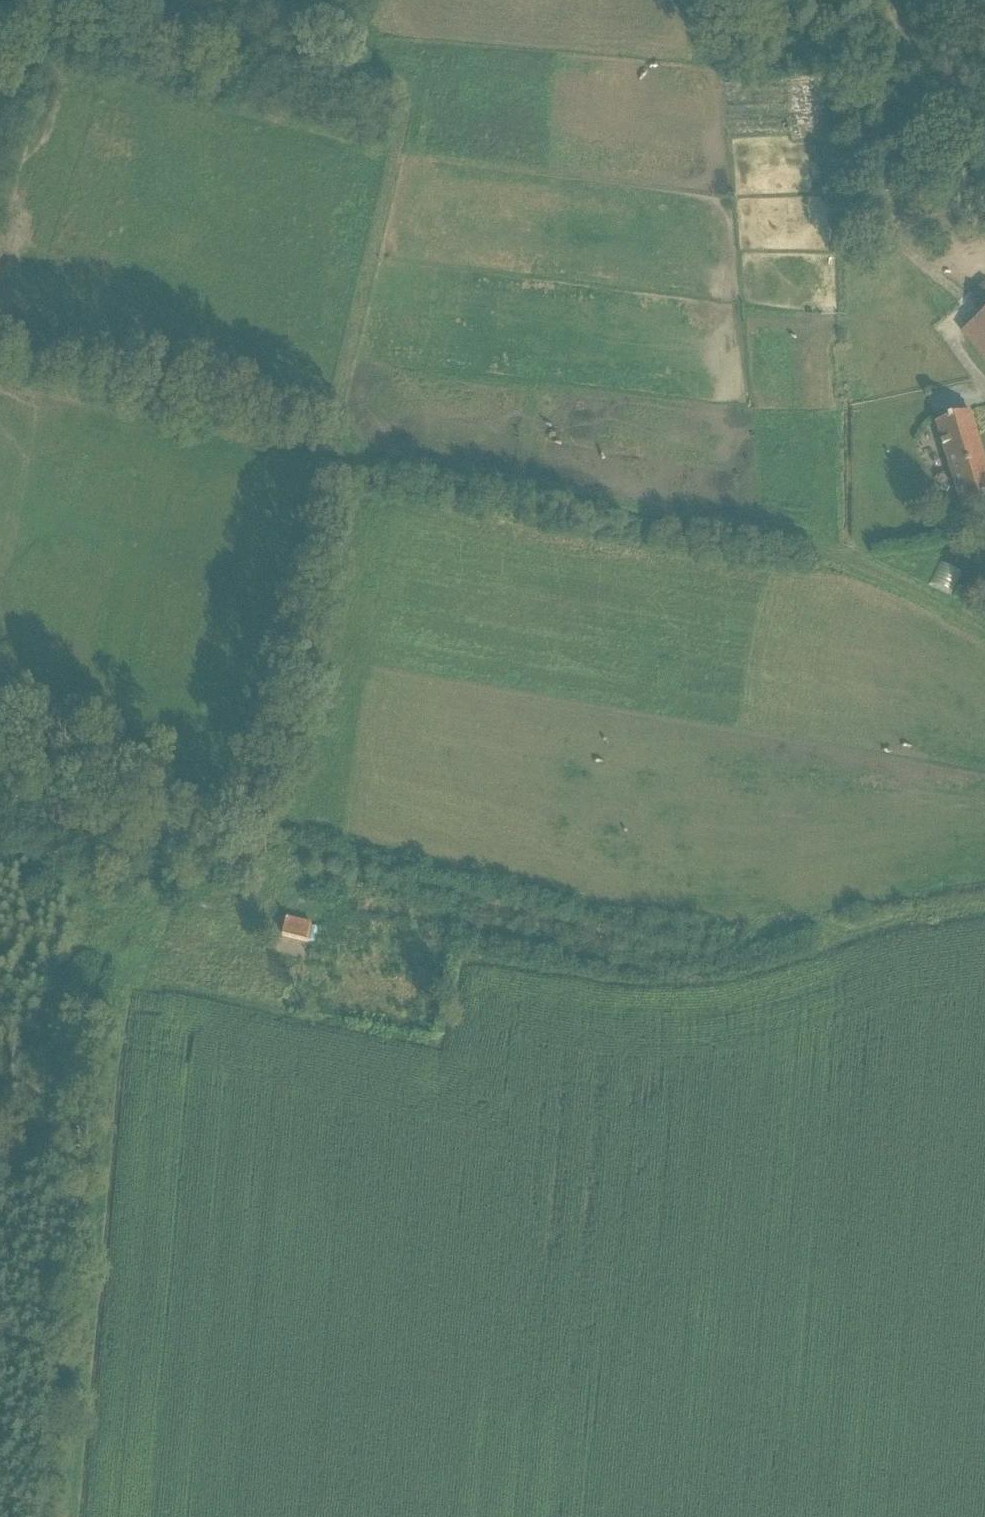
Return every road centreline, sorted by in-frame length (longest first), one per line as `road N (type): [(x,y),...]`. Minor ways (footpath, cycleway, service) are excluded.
road 1 (track): [(984,635),(872,573),(807,550),(453,473),(345,458),(325,467),(315,489),(233,773),(208,813),(0,712)]
road 2 (track): [(414,80),(124,0)]
road 3 (unclassified): [(984,173),(884,0)]

